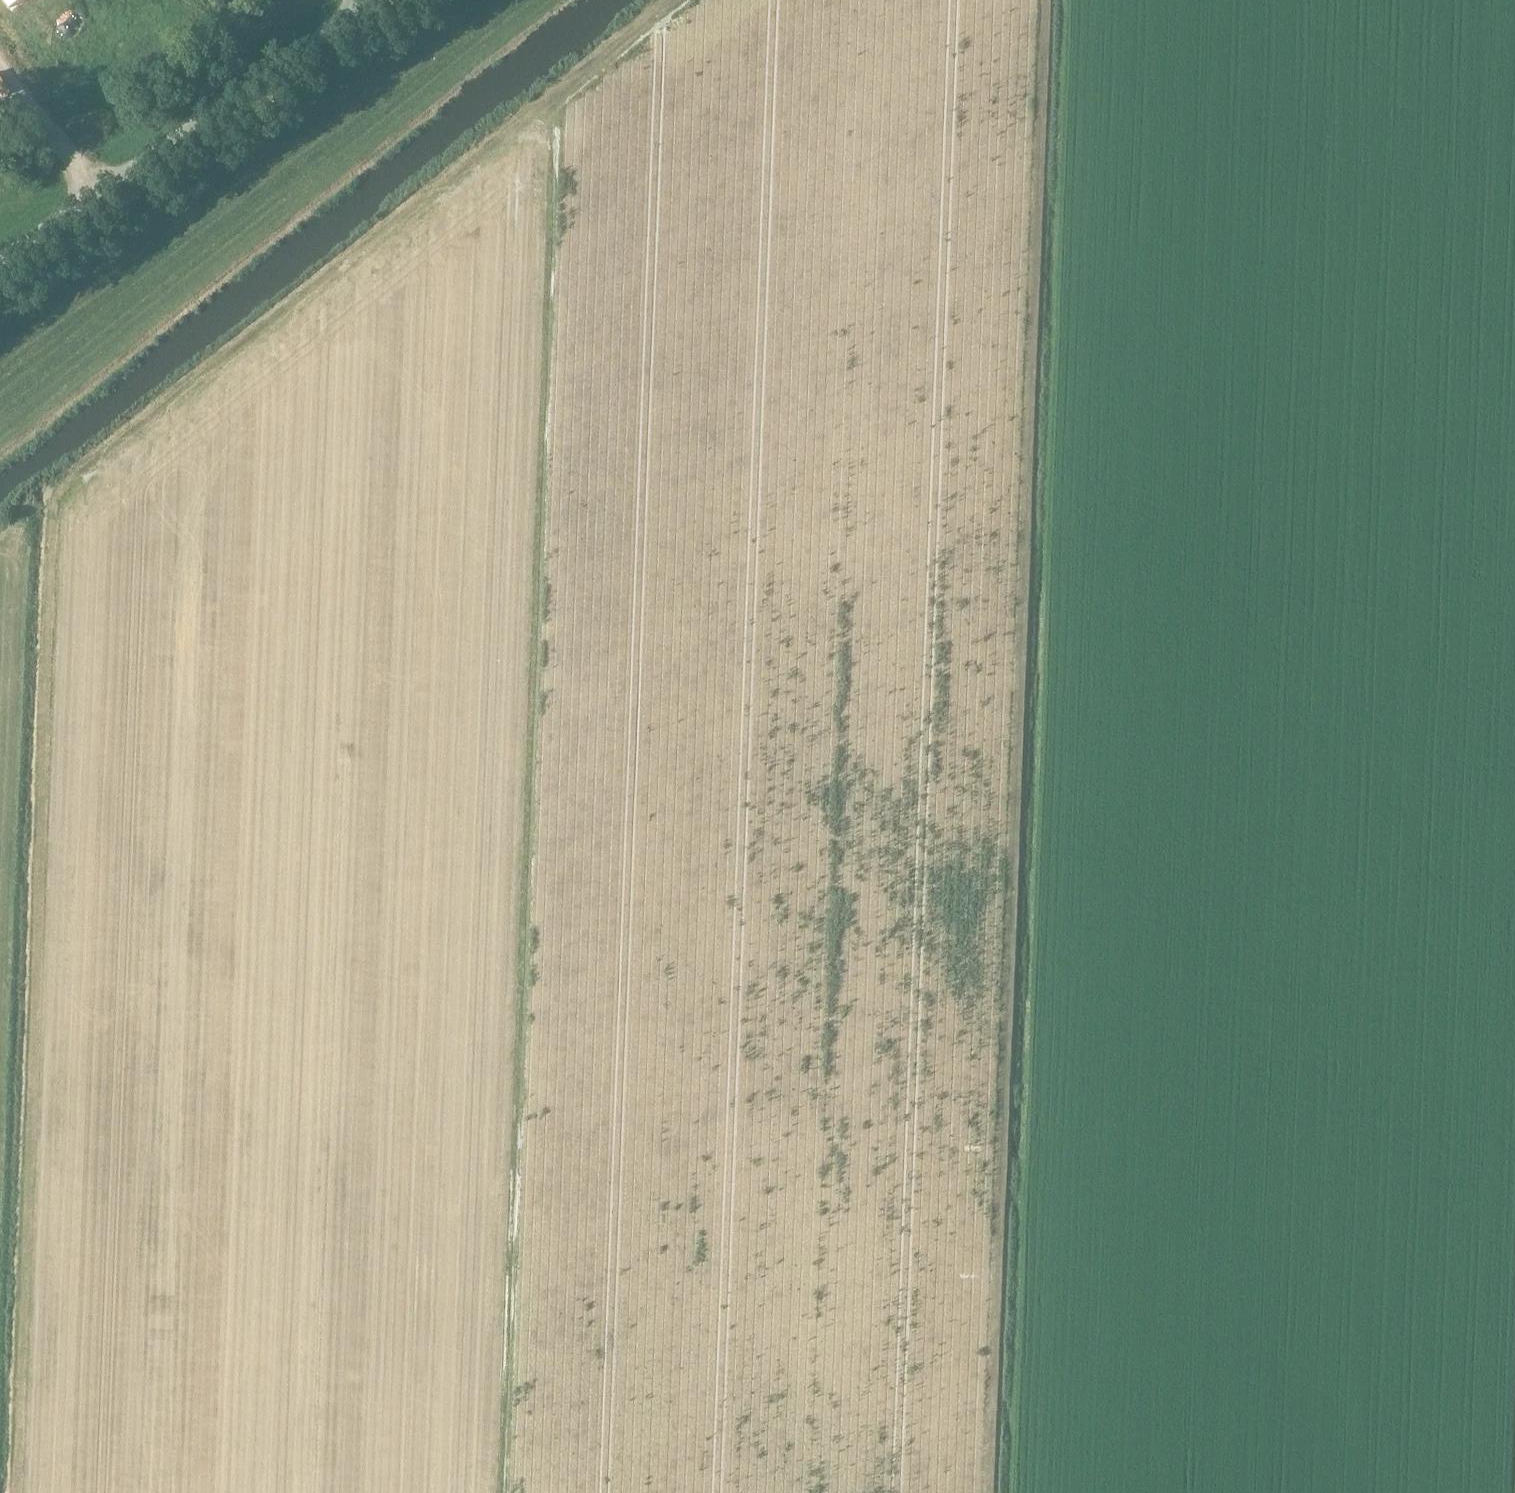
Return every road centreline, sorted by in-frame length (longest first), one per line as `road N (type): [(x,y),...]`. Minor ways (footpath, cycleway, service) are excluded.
road 1 (unclassified): [(0,261),(373,0)]

